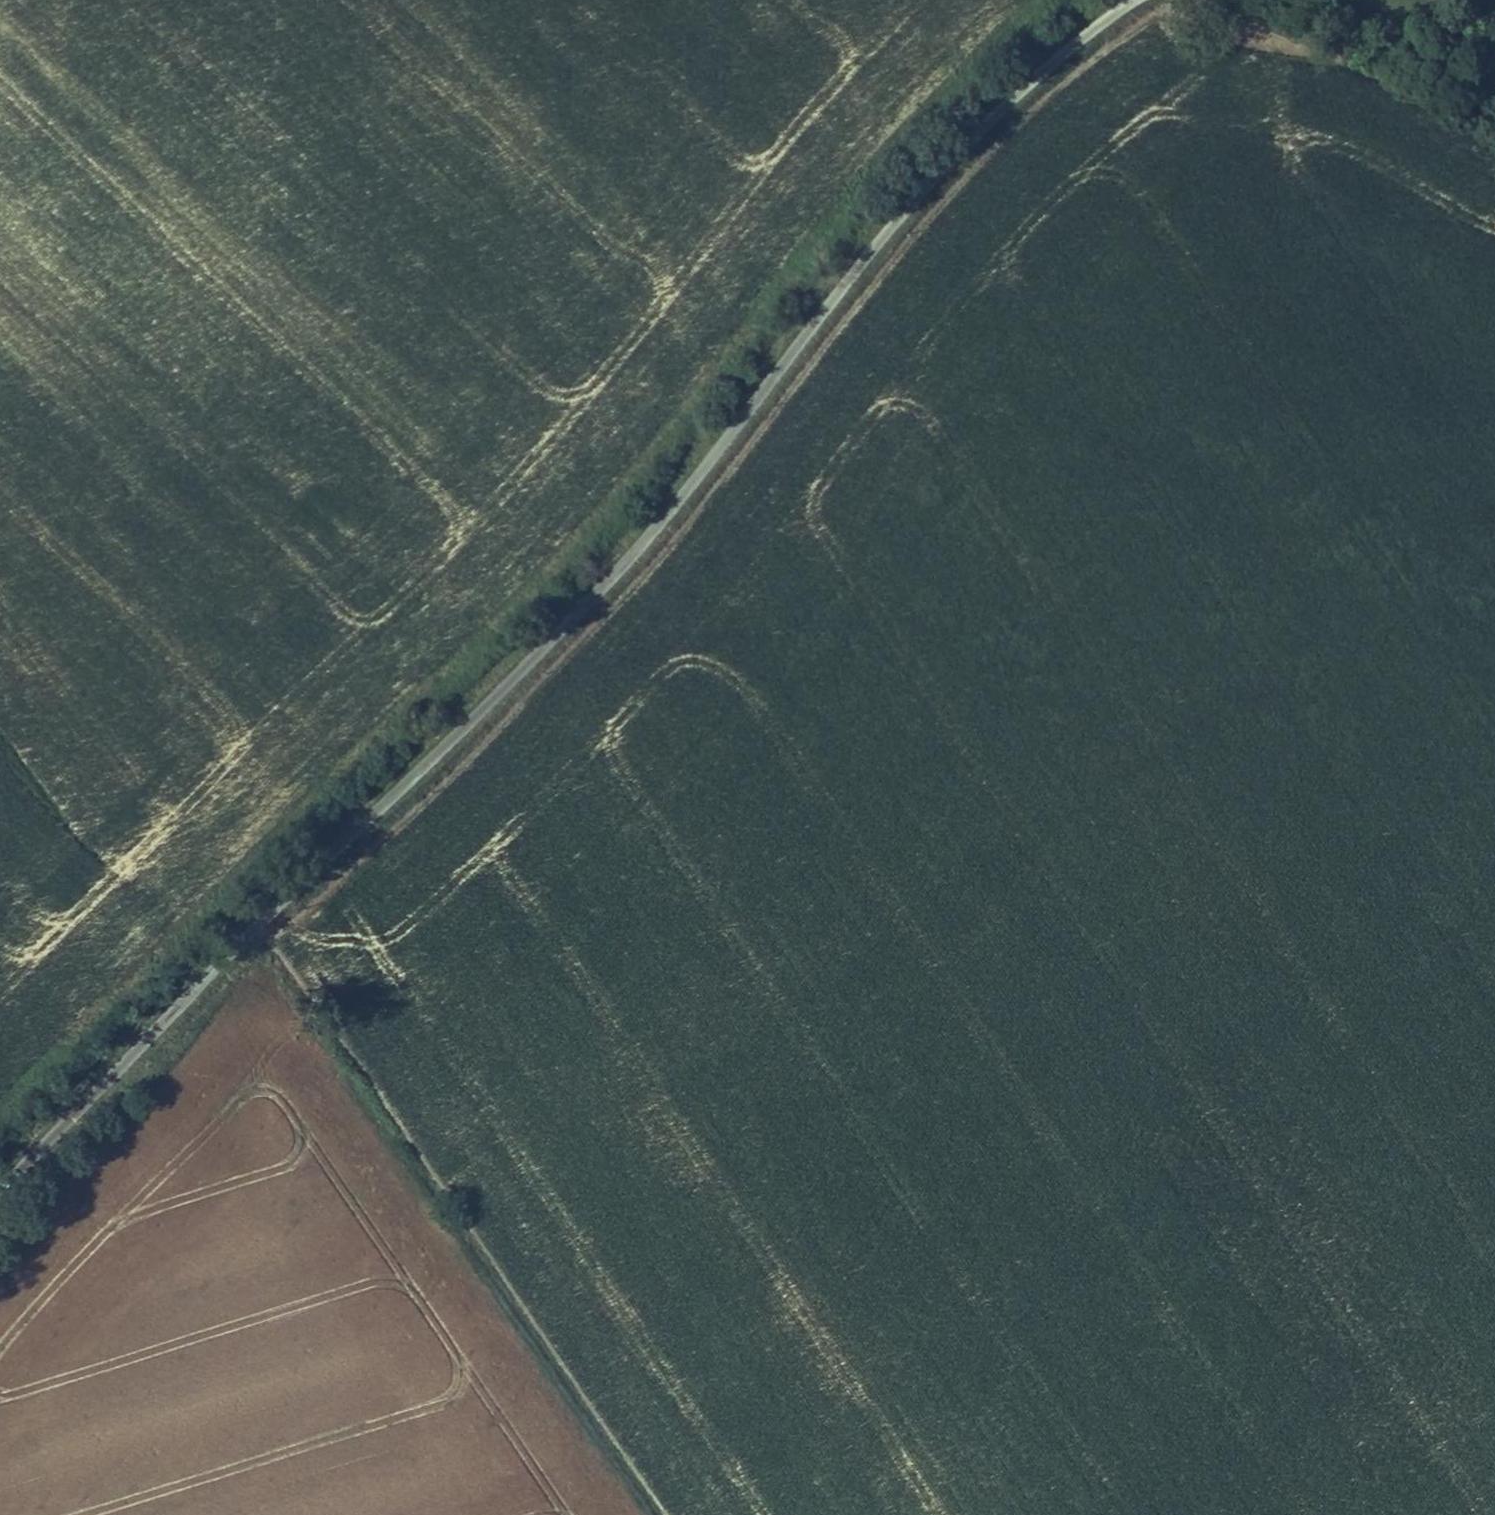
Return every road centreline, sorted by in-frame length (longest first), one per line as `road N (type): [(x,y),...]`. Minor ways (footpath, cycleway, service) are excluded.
road 1 (unclassified): [(1131,0),(1036,69),(672,516),(0,1194)]

